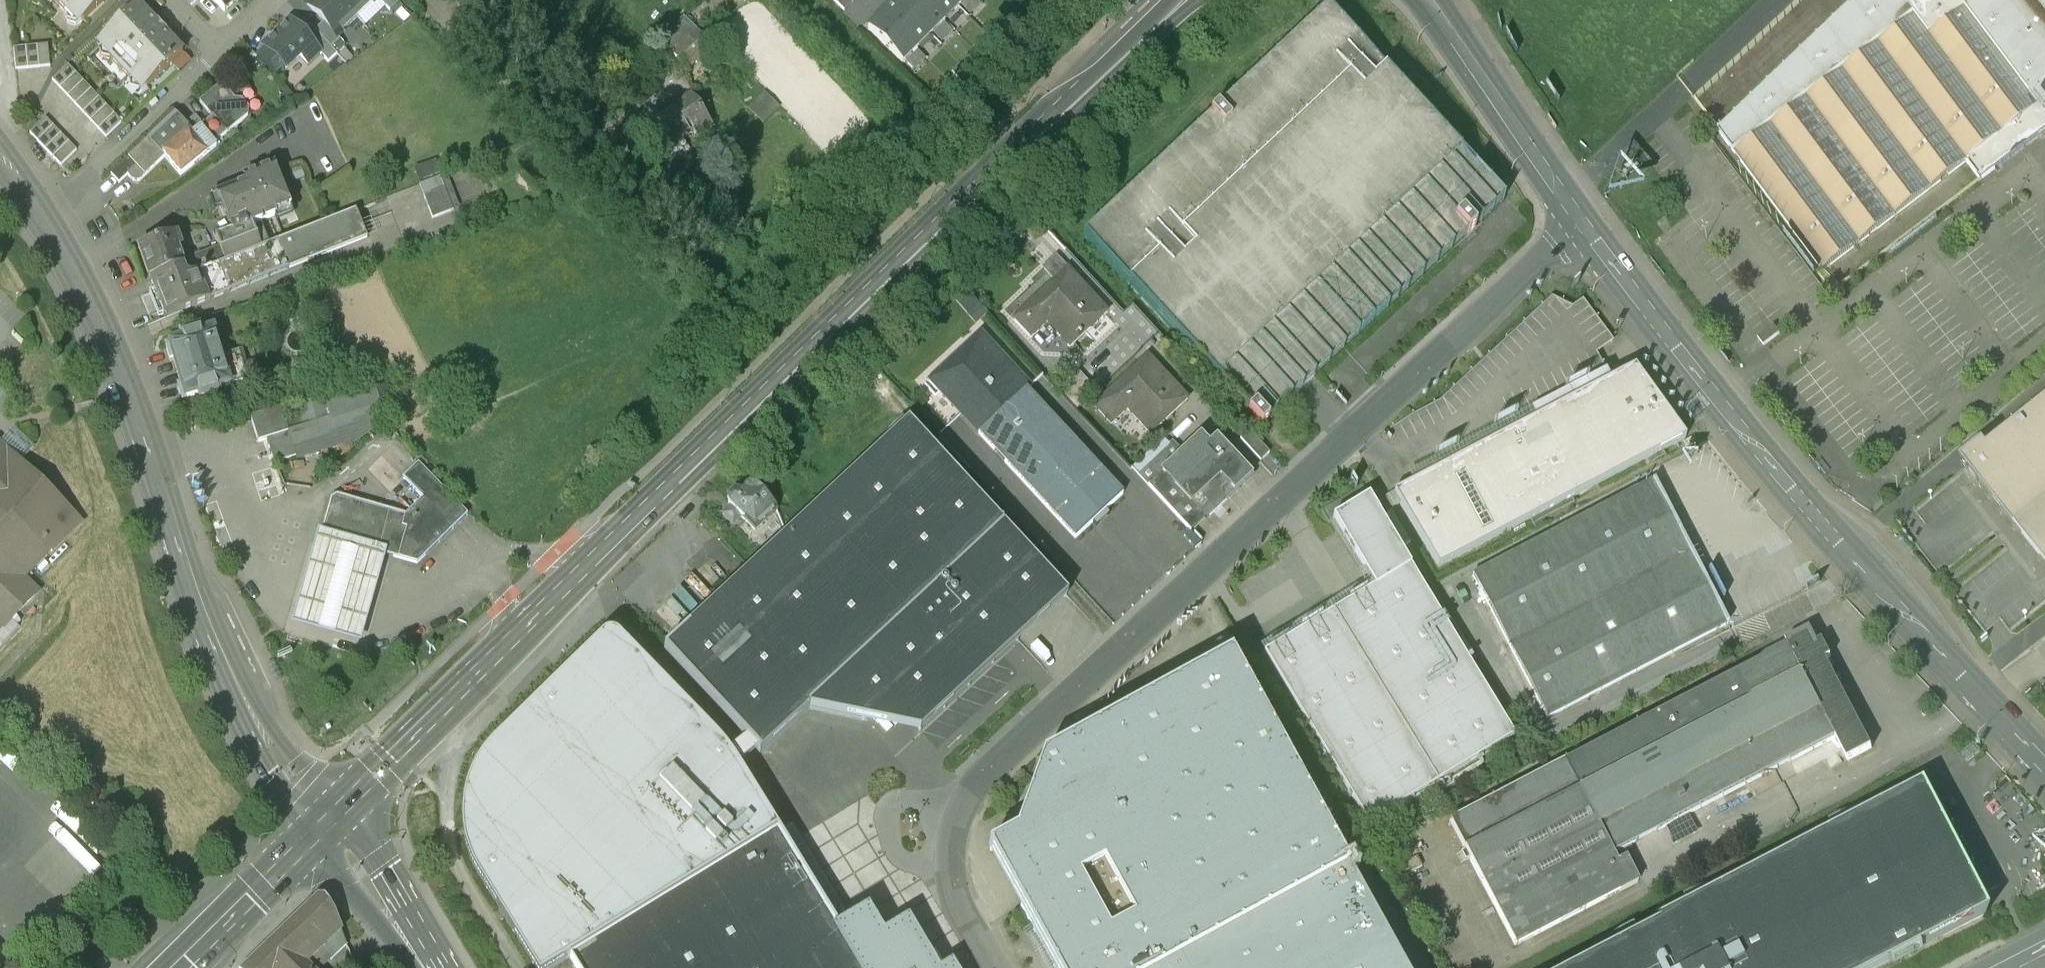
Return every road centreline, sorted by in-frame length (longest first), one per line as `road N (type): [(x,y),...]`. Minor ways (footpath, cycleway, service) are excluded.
road 1 (secondary): [(1177,0),(579,565),(327,824)]
road 2 (unclassified): [(992,967),(953,881),(959,805),(1577,218)]
road 3 (unclassified): [(1577,218),(1685,371),(2044,758)]
road 4 (tertiary): [(151,445),(201,604),(251,718),(327,824)]
road 5 (unclassified): [(1433,0),(1577,218)]
road 6 (residential): [(44,216),(220,49)]
road 7 (secondary): [(327,824),(177,967)]
road 8 (secondary): [(427,967),(327,824)]
road 9 (tertiary): [(44,216),(122,358)]

